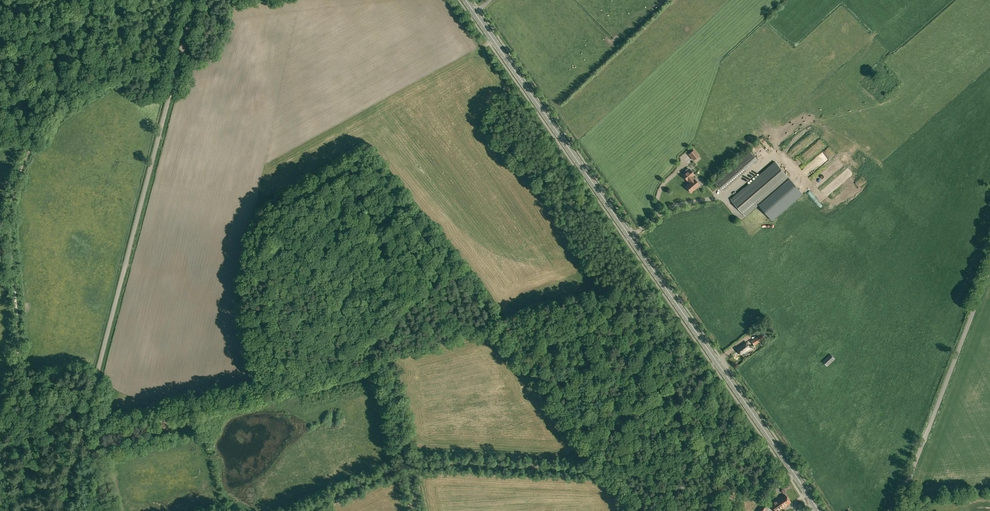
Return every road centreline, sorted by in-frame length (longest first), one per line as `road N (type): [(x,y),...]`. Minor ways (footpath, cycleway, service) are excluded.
road 1 (secondary): [(819,510),(466,0)]
road 2 (unclassified): [(63,510),(194,0)]
road 3 (track): [(179,59),(87,91),(34,140),(14,202),(23,346),(18,383),(0,413)]
road 4 (unclassified): [(898,510),(989,271)]

